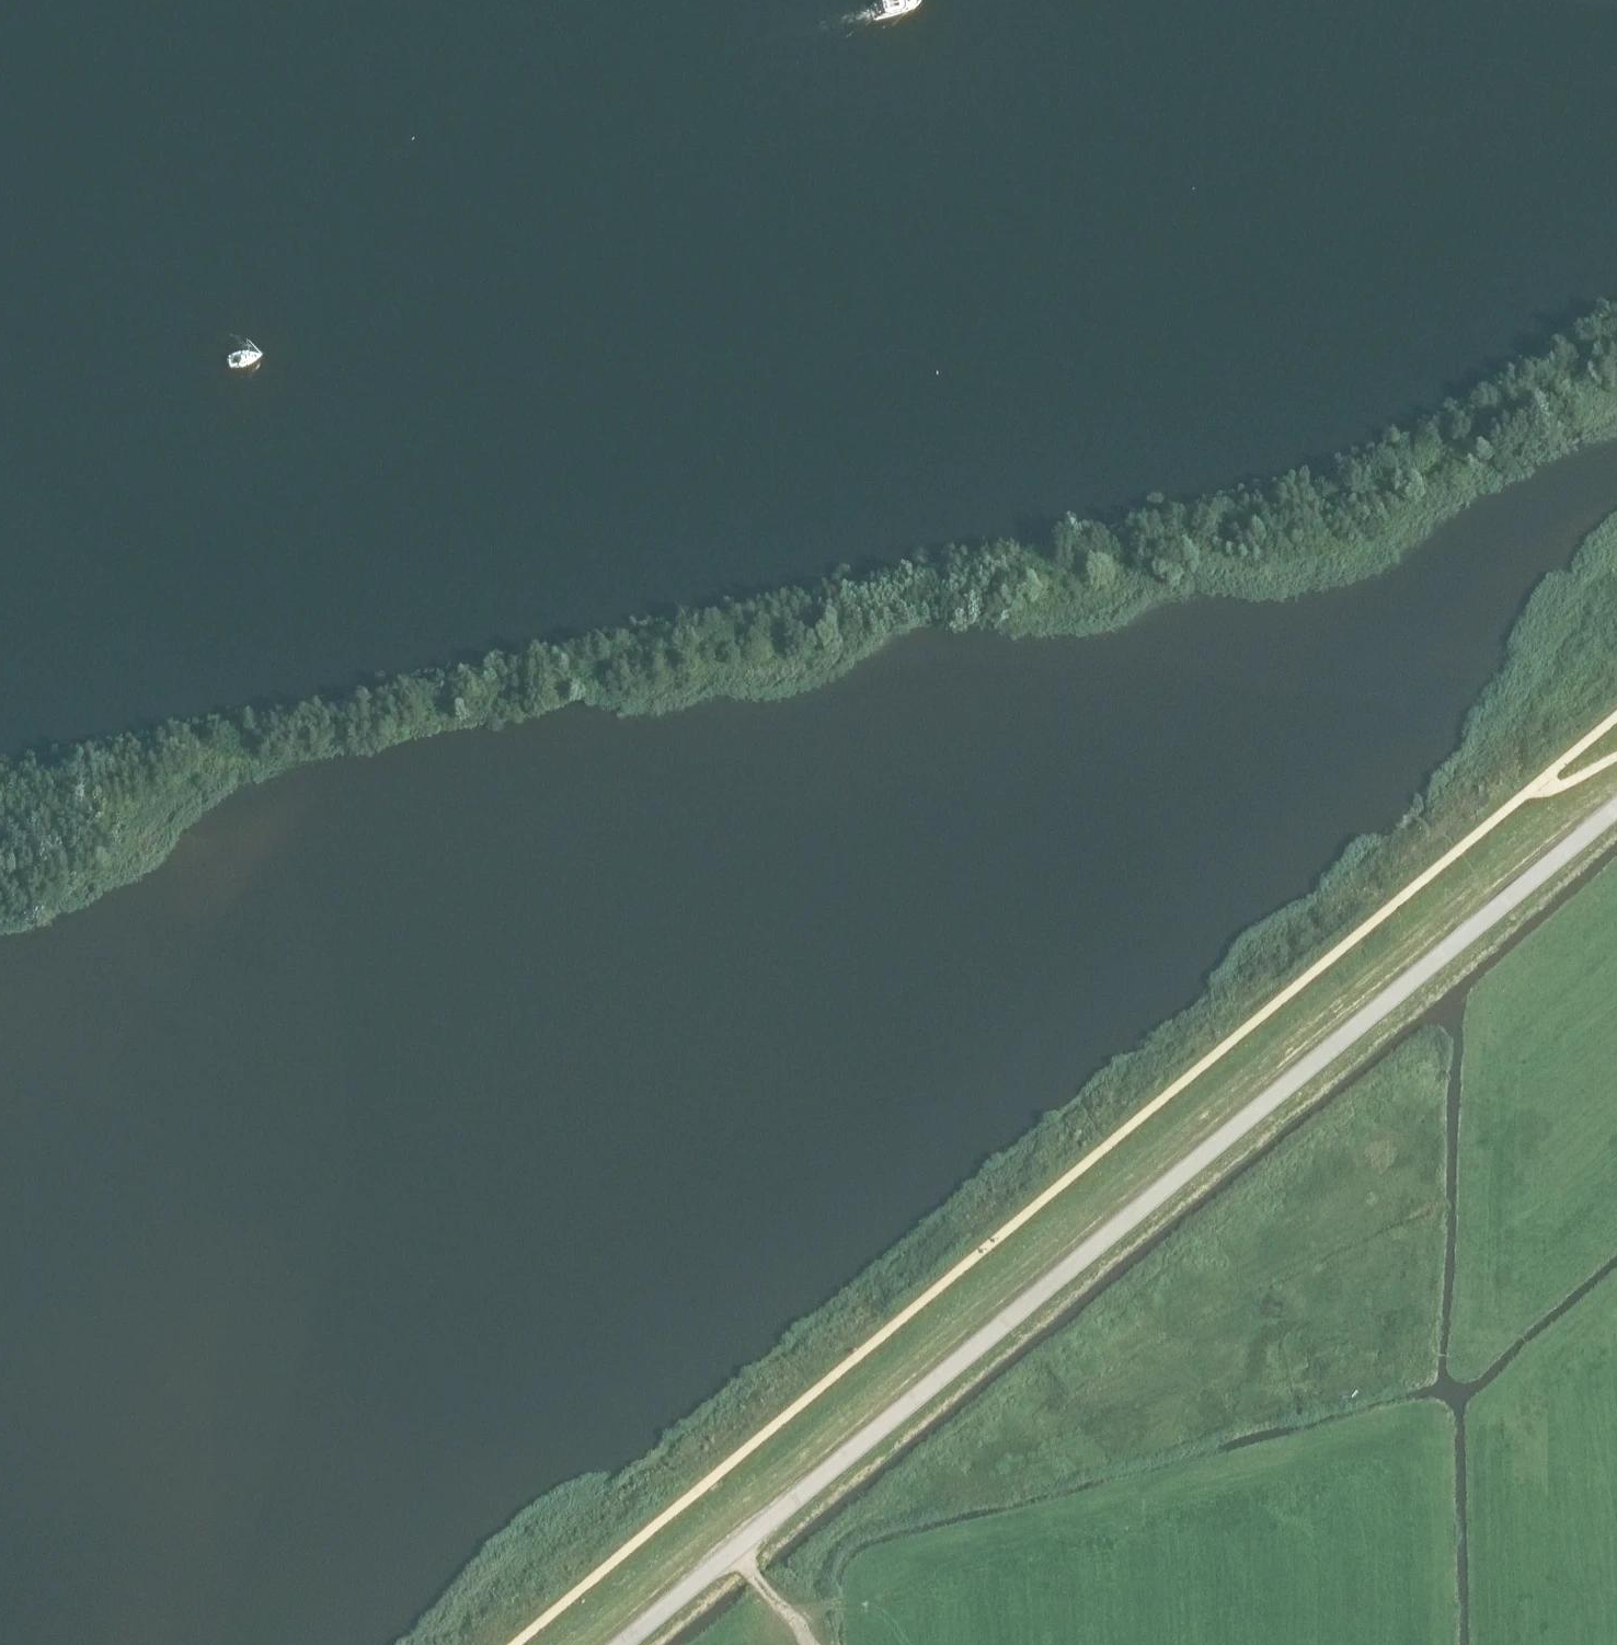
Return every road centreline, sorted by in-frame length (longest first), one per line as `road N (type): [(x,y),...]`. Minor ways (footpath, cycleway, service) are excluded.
road 1 (unclassified): [(626,1644),(1616,811)]
road 2 (track): [(730,1557),(798,1616),(812,1644)]

